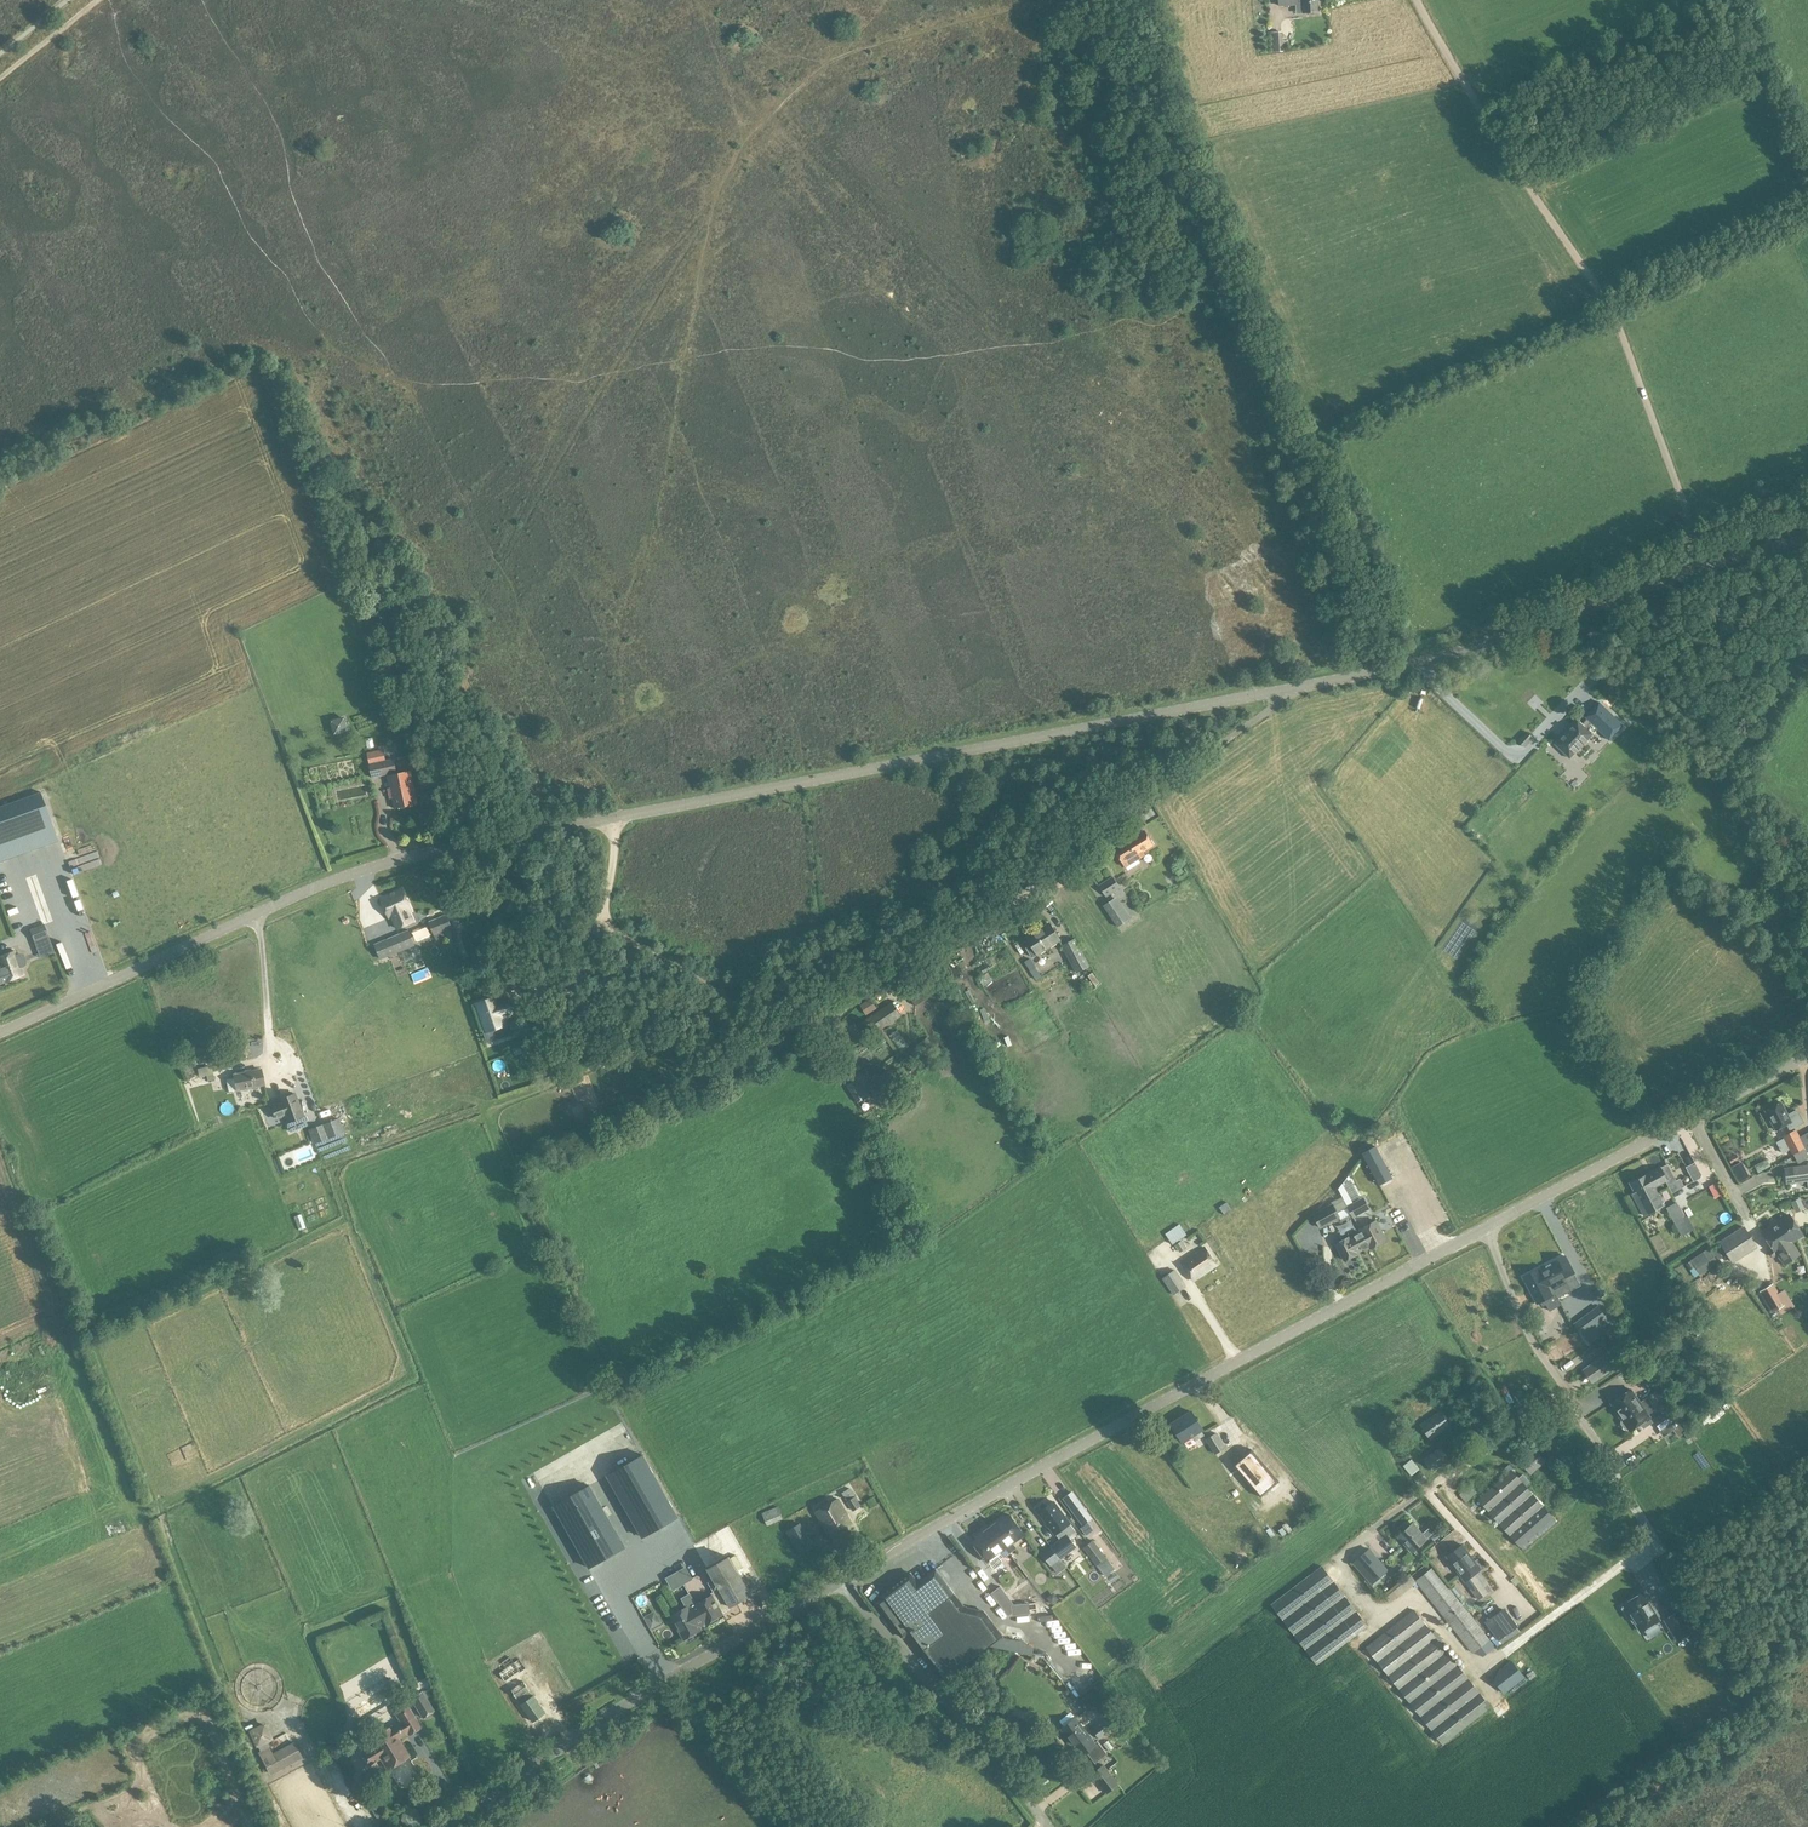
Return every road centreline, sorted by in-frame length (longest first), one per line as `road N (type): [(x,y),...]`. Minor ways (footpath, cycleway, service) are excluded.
road 1 (unclassified): [(0,1032),(343,876),(414,853),(1296,686)]
road 2 (unclassified): [(840,1579),(1487,1228)]
road 3 (track): [(1133,0),(1371,672)]
road 4 (track): [(1417,0),(1617,321),(1686,504),(1696,569)]
road 5 (unclassified): [(819,1029),(889,975),(997,921),(1296,686)]
road 6 (unclassified): [(1296,686),(1421,662),(1696,569),(1807,540)]
road 7 (unclassified): [(444,1826),(840,1579)]
road 8 (unclassified): [(1487,1228),(1807,1053)]
road 9 (unclassified): [(1050,1826),(840,1579)]
road 10 (unclassified): [(1575,1410),(1523,1319),(1487,1228)]
road 11 (unclassified): [(1427,1488),(1497,1443),(1575,1410)]
road 12 (unclassified): [(1658,1541),(1575,1410)]
road 13 (track): [(1515,759),(1428,679),(1421,662)]
road 14 (track): [(0,76),(97,0)]

